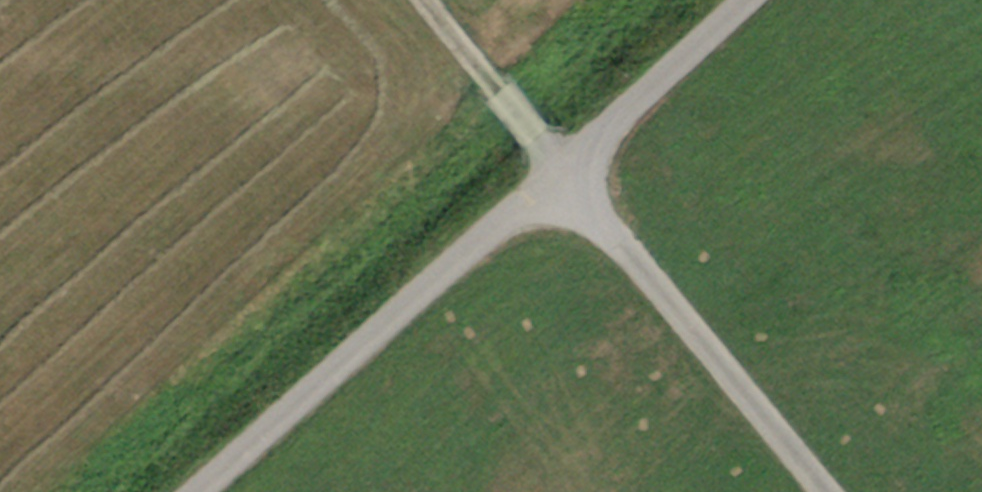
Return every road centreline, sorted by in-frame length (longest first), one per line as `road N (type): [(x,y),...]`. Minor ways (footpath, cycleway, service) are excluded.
road 1 (unclassified): [(748,0),(199,491)]
road 2 (track): [(834,491),(409,0)]

